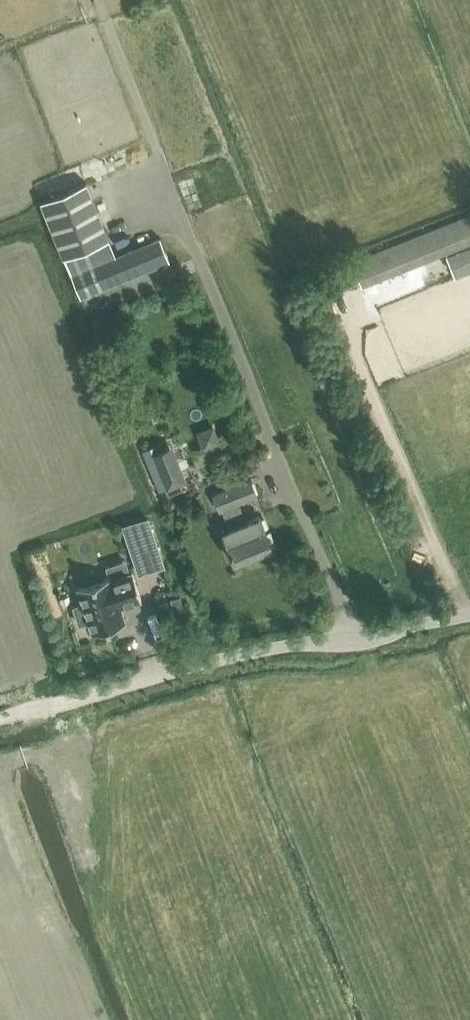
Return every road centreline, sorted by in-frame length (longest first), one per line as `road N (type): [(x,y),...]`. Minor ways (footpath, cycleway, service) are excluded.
road 1 (unclassified): [(0,717),(257,650),(469,615)]

